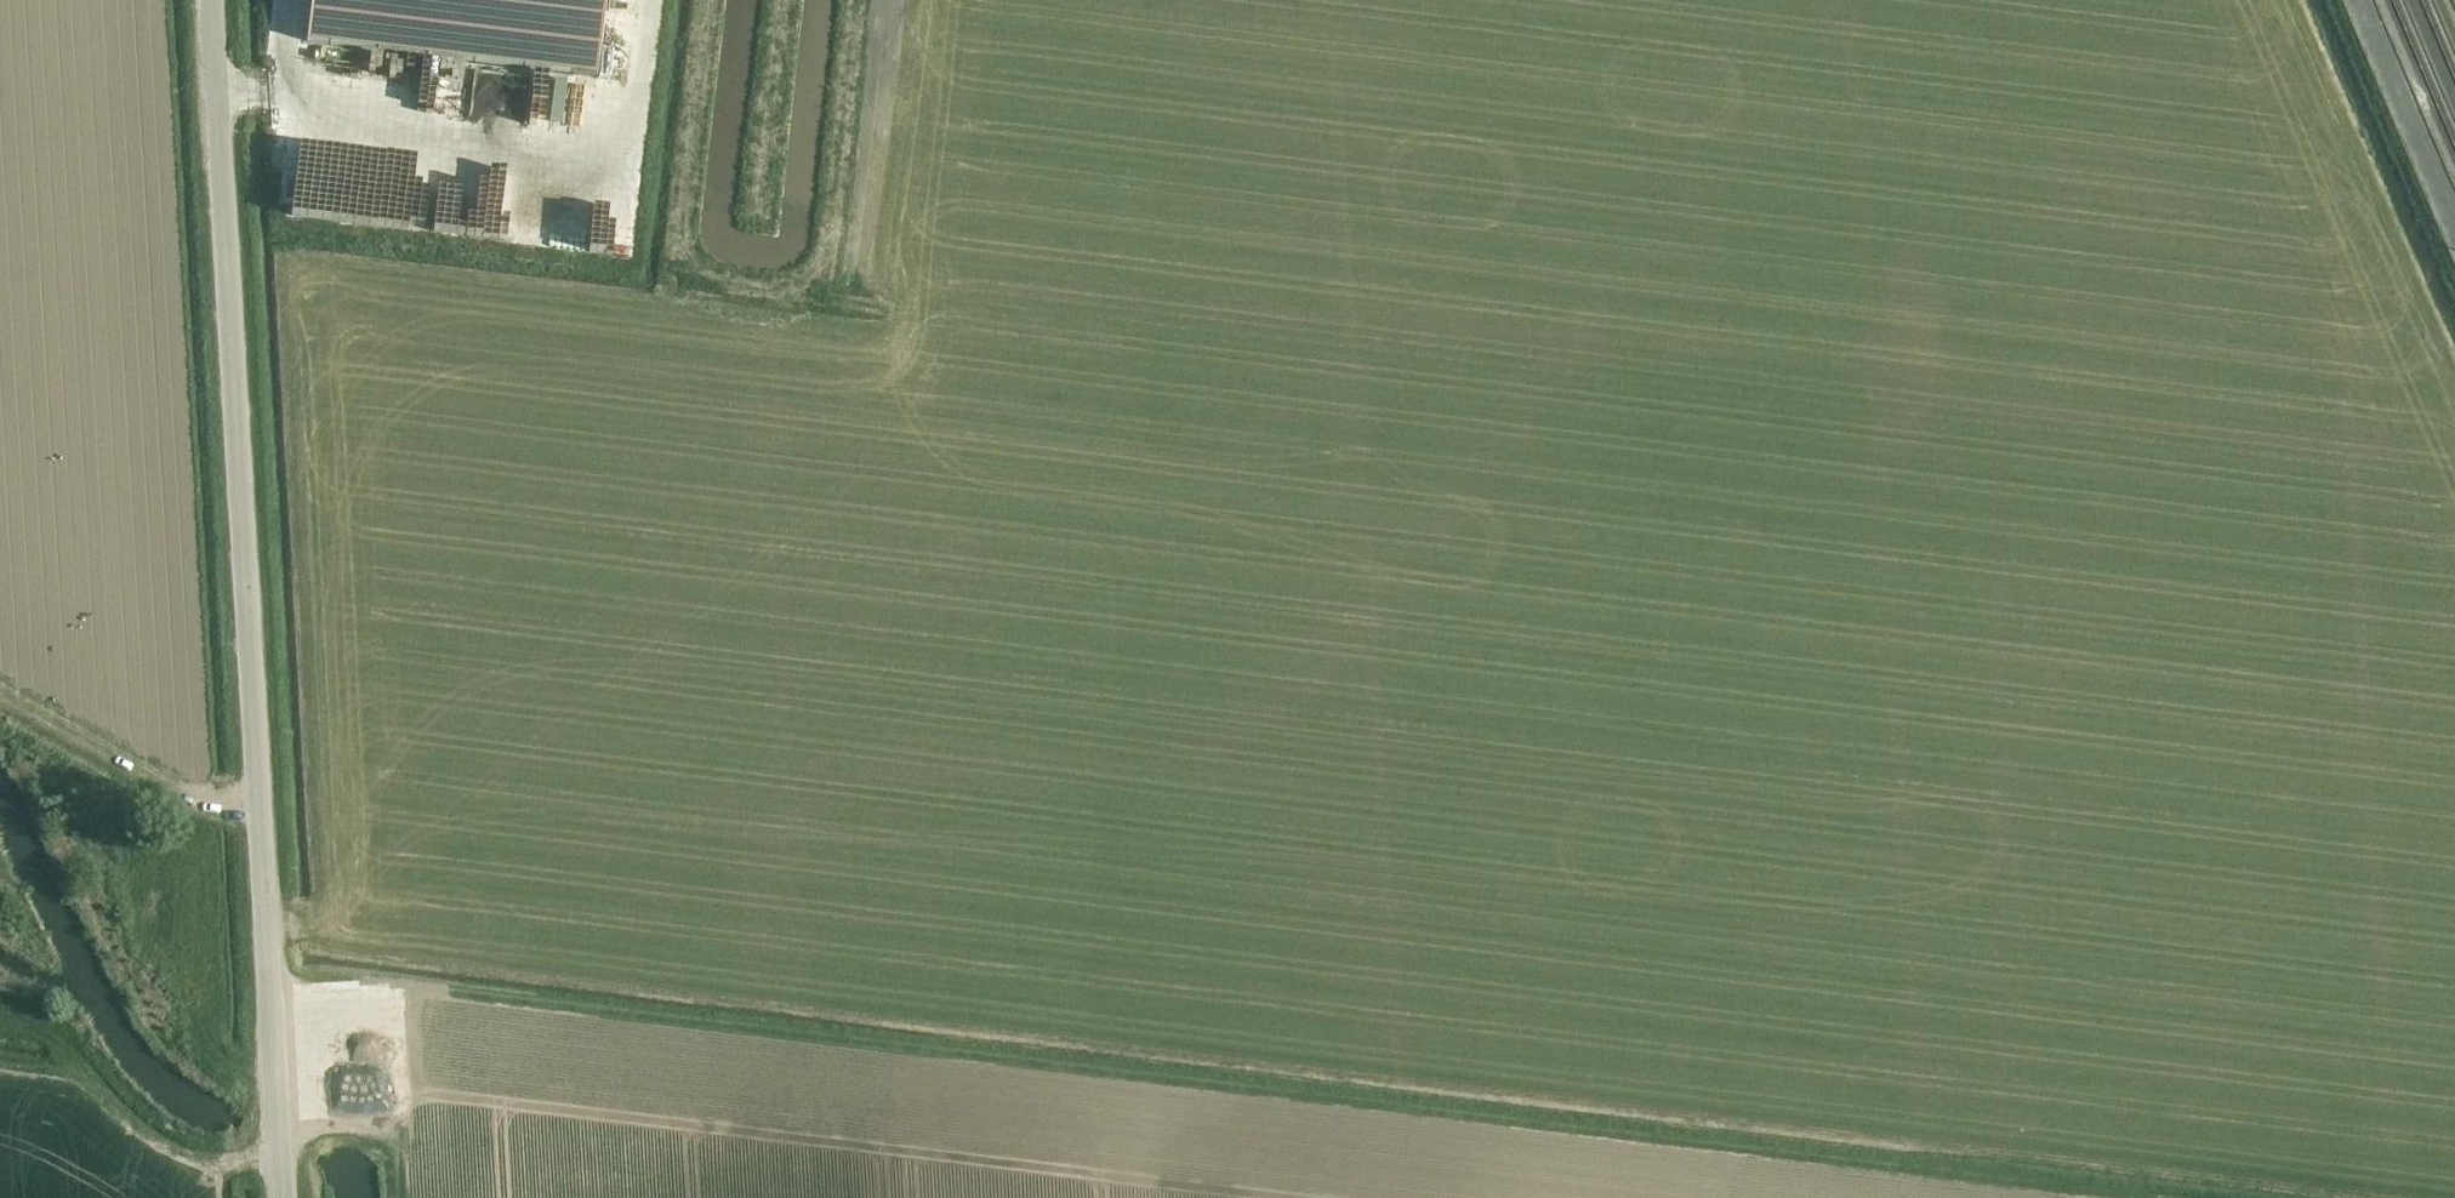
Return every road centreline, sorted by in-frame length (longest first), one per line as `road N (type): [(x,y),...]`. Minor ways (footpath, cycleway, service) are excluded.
road 1 (unclassified): [(281,1197),(212,0)]

